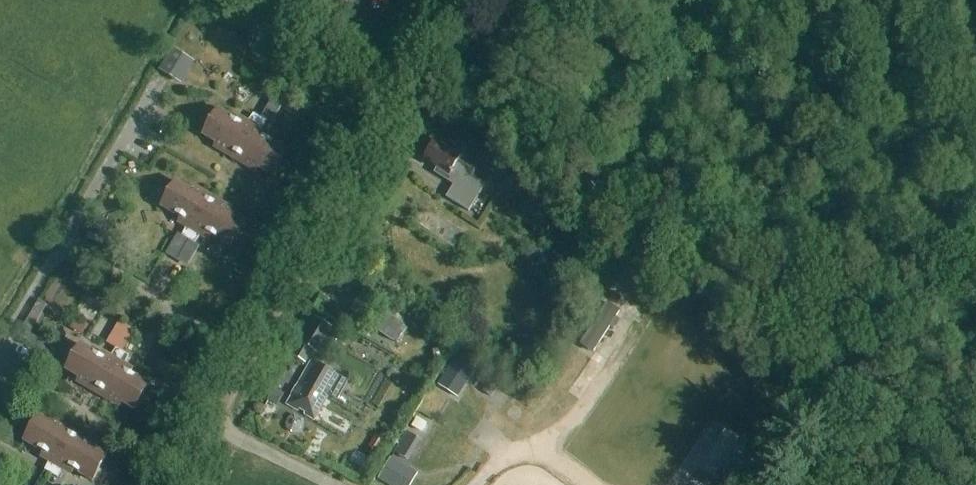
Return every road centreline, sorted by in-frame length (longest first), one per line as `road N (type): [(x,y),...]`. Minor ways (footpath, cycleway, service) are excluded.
road 1 (residential): [(176,484),(456,0)]

